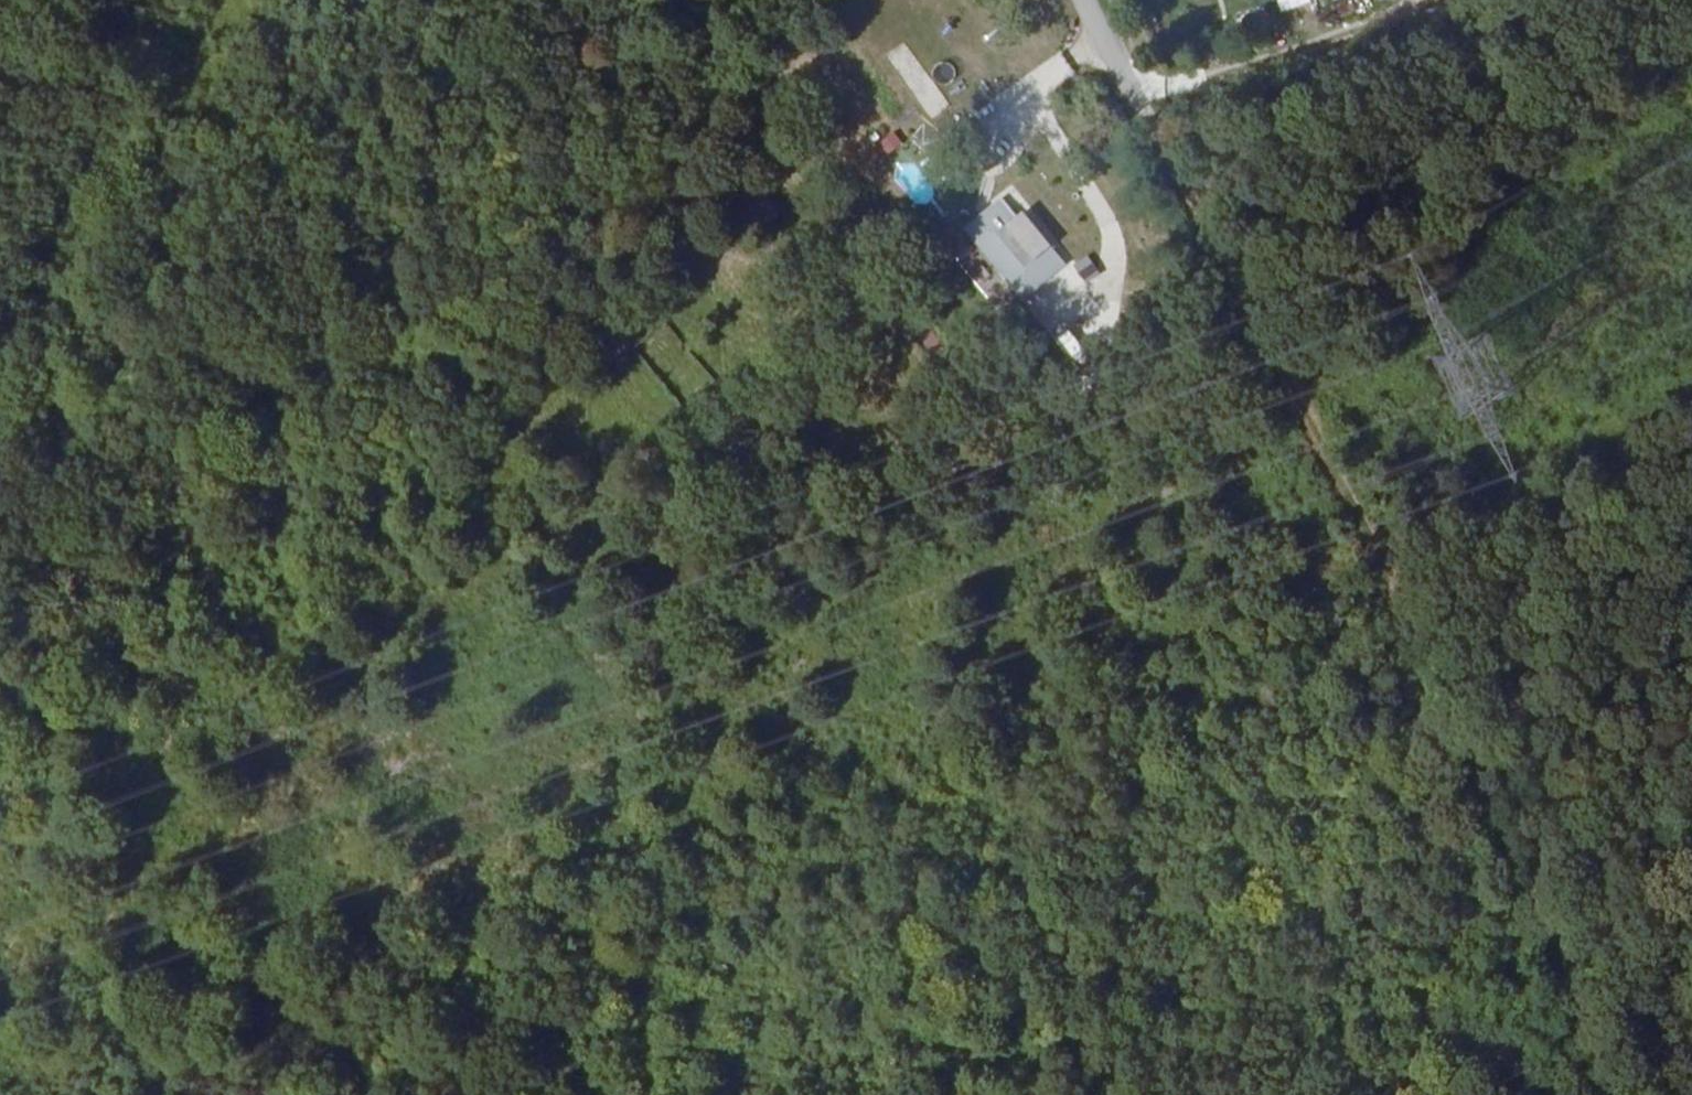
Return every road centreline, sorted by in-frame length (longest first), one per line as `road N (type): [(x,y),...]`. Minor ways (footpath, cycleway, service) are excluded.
road 1 (track): [(1595,1094),(1521,849),(1134,111)]
road 2 (unclassified): [(1134,111),(1082,0)]

